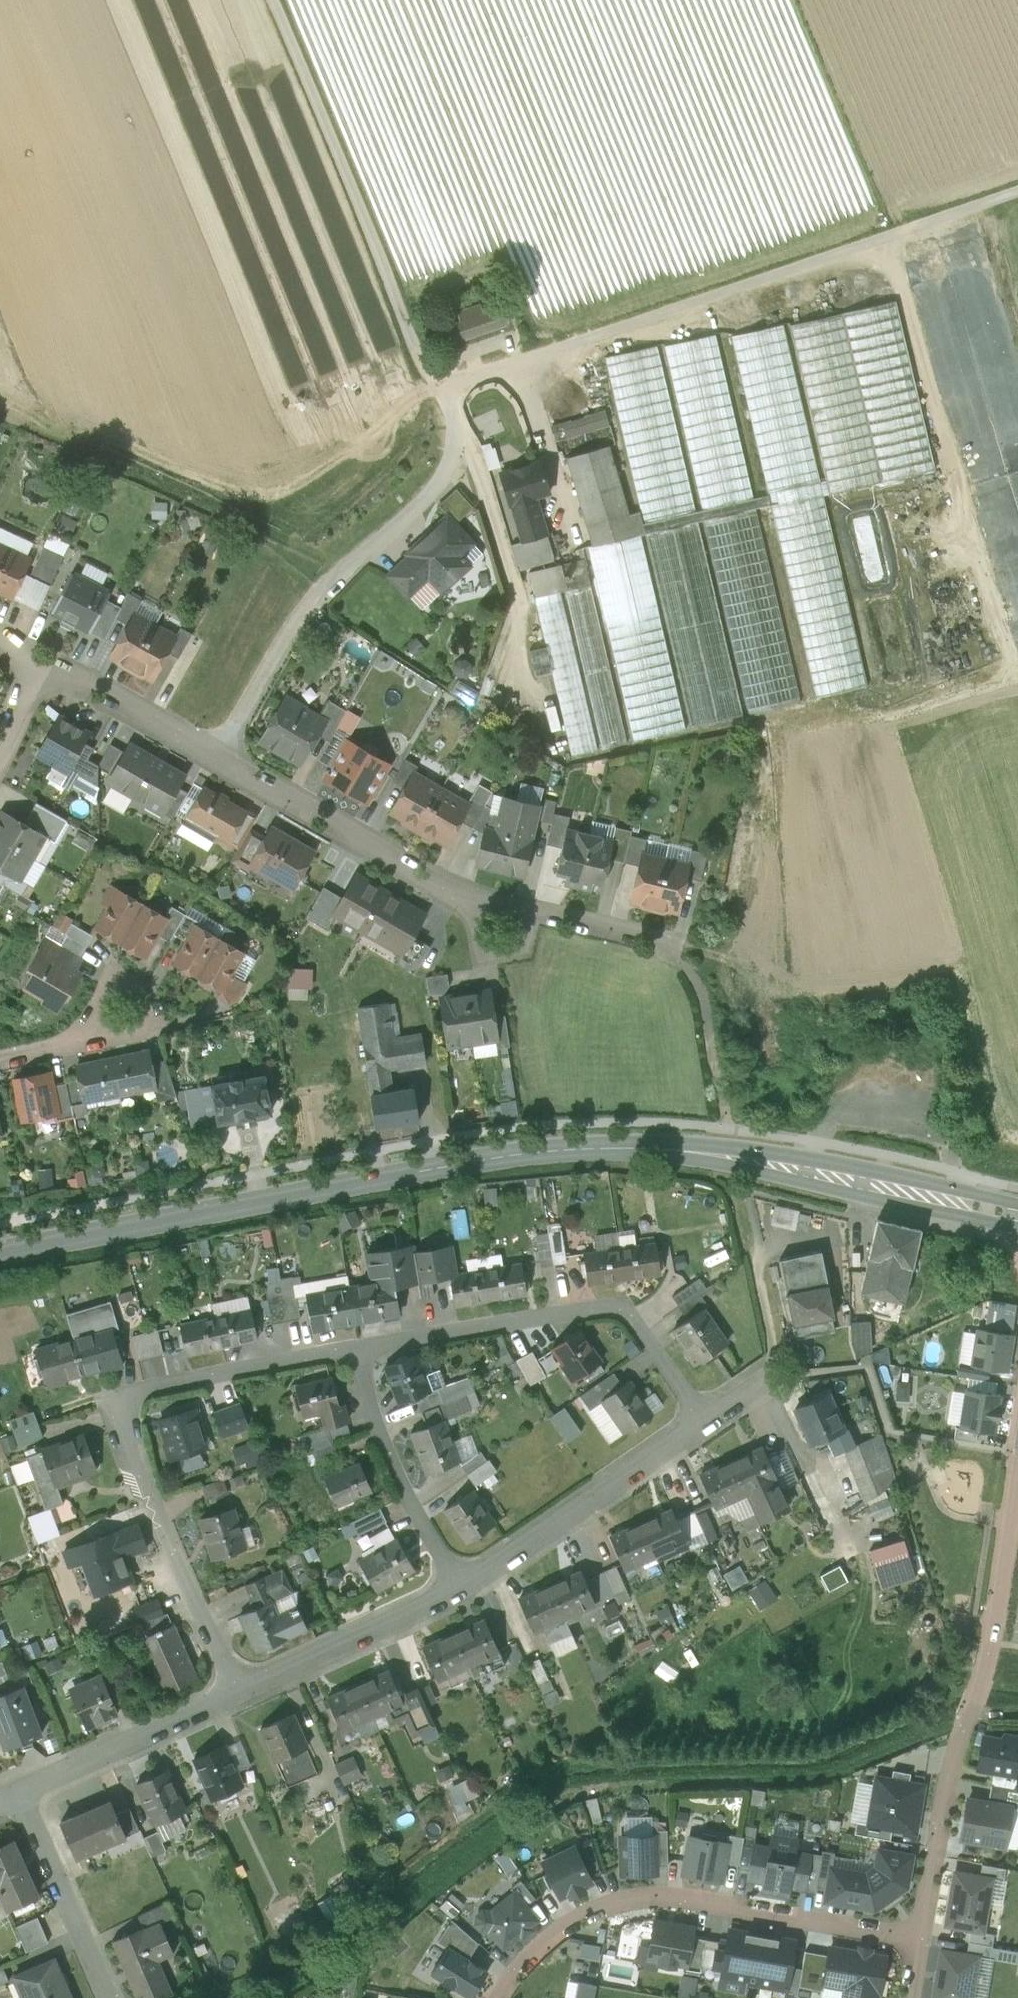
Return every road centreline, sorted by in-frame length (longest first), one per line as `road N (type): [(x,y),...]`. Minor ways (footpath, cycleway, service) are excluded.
road 1 (secondary): [(1017,1216),(747,1161),(583,1150),(464,1165),(0,1255)]
road 2 (unclassified): [(437,392),(1017,188)]
road 3 (residential): [(357,1348),(162,1385),(123,1409),(175,1558),(239,1693)]
road 4 (residential): [(496,1997),(559,1930),(591,1911),(651,1896),(921,1939)]
road 5 (residential): [(437,392),(457,448),(416,507),(290,630),(218,758)]
road 6 (track): [(273,0),(437,392)]
road 7 (residential): [(706,1423),(621,1305),(357,1348)]
road 8 (residential): [(464,1591),(706,1423)]
road 9 (residential): [(218,758),(472,899)]
road 10 (residential): [(464,1591),(397,1477),(357,1348)]
road 11 (residential): [(239,1693),(464,1591)]
road 12 (residential): [(19,1793),(239,1693)]
road 13 (residential): [(1017,1476),(991,1643),(971,1710)]
road 14 (residential): [(971,1710),(949,1780),(921,1939)]
road 15 (residential): [(108,1997),(19,1793)]
road 16 (residential): [(40,661),(218,758)]
road 17 (residential): [(101,1034),(89,1004),(108,979),(141,983),(153,1013),(133,1039)]
road 18 (residential): [(669,945),(526,912)]
road 19 (residential): [(472,899),(484,940),(503,953),(522,943),(526,912)]

